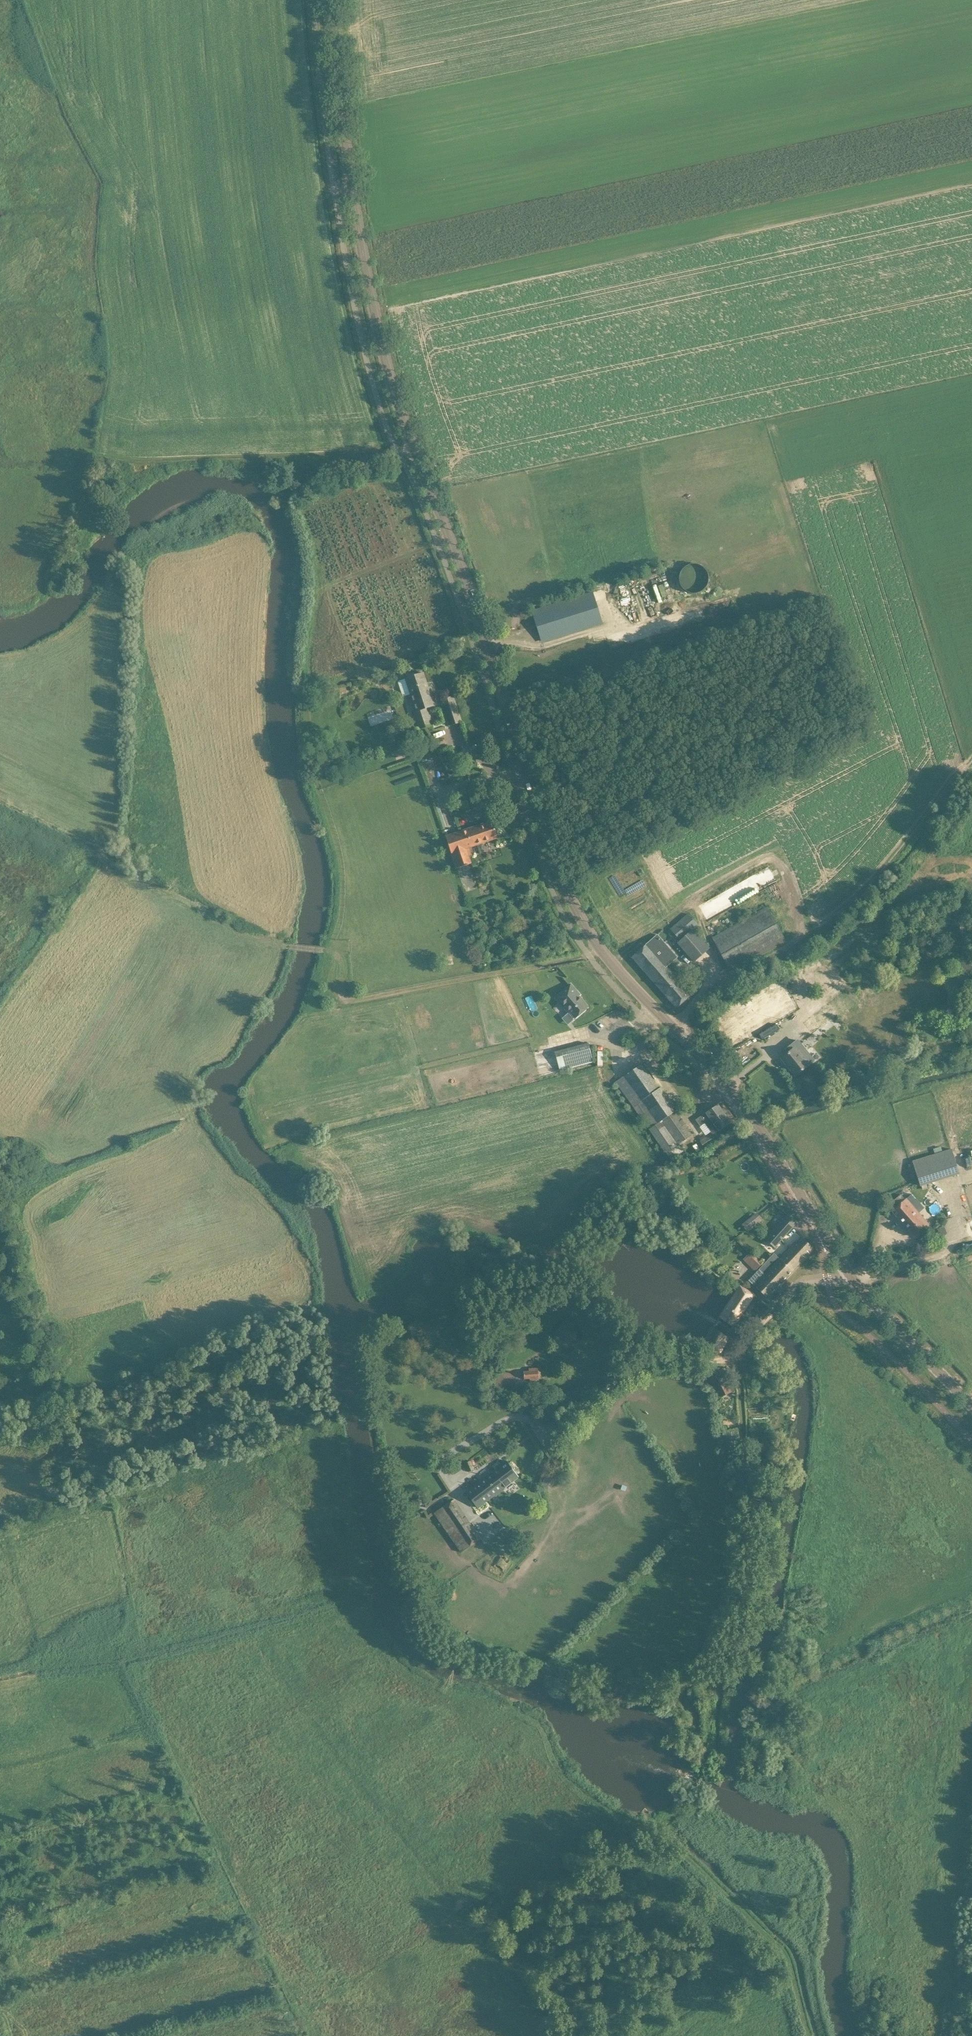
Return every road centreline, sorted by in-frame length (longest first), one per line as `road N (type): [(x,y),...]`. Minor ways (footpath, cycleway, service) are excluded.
road 1 (tertiary): [(851,1276),(721,1077),(608,958),(554,861),(385,345),(330,0)]
road 2 (track): [(487,1531),(444,1467),(446,1458),(516,1417),(549,1441),(634,1370),(657,1362),(736,1362),(789,1294)]
road 3 (track): [(807,2035),(780,1948),(658,1828),(616,1816)]
road 4 (track): [(415,449),(113,459)]
road 5 (tertiary): [(971,1405),(851,1276)]
road 6 (track): [(616,1816),(551,1765),(544,1733),(519,1709)]

